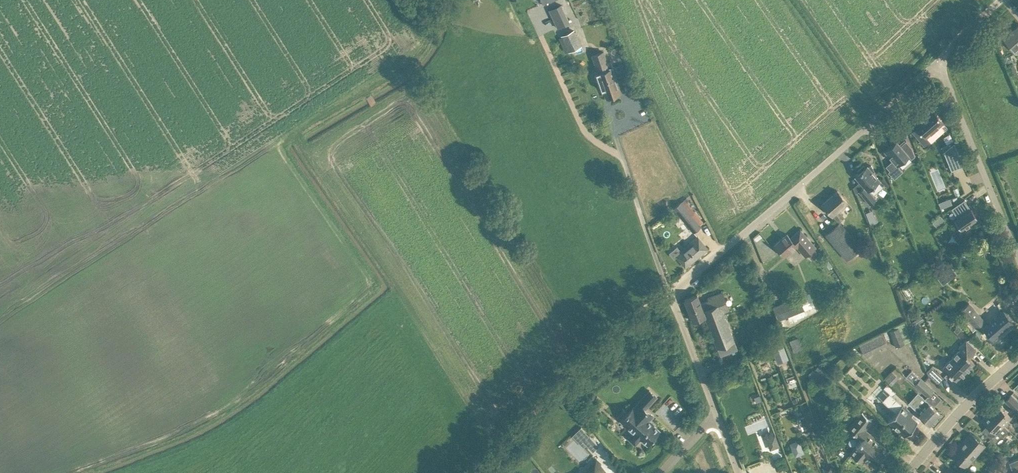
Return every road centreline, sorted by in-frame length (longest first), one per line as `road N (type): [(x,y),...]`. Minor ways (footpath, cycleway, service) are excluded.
road 1 (unclassified): [(718,416),(675,292),(939,62)]
road 2 (track): [(478,472),(567,373),(673,297)]
road 3 (unclassified): [(1017,257),(939,62)]
road 4 (unclassified): [(908,472),(1017,359)]

